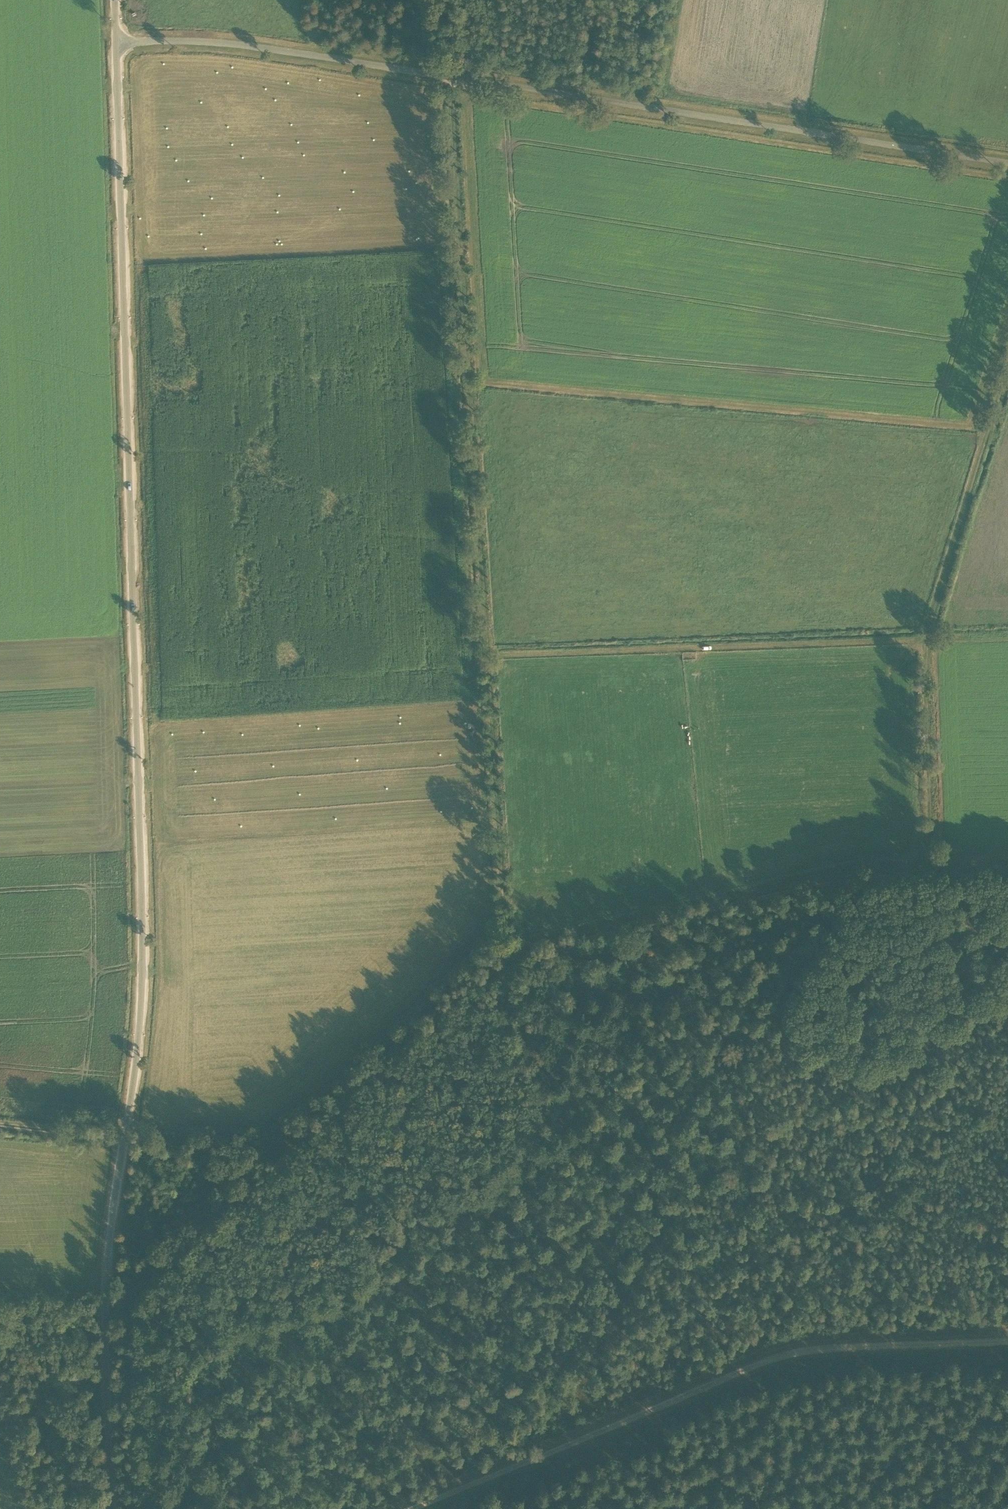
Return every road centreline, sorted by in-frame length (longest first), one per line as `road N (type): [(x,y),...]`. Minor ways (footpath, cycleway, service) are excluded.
road 1 (unclassified): [(111,1508),(105,1278),(142,961),(117,42)]
road 2 (track): [(503,946),(449,0)]
road 3 (unclassified): [(117,42),(237,44),(1007,163)]
road 4 (track): [(503,956),(127,1302),(137,1508)]
road 5 (track): [(1007,1336),(777,1346),(401,1508)]
road 6 (track): [(0,1126),(278,1145),(503,946)]
road 7 (track): [(928,867),(922,634),(1007,361)]
road 8 (track): [(1007,873),(851,878),(503,956)]
road 9 (track): [(503,946),(855,868),(928,867)]

